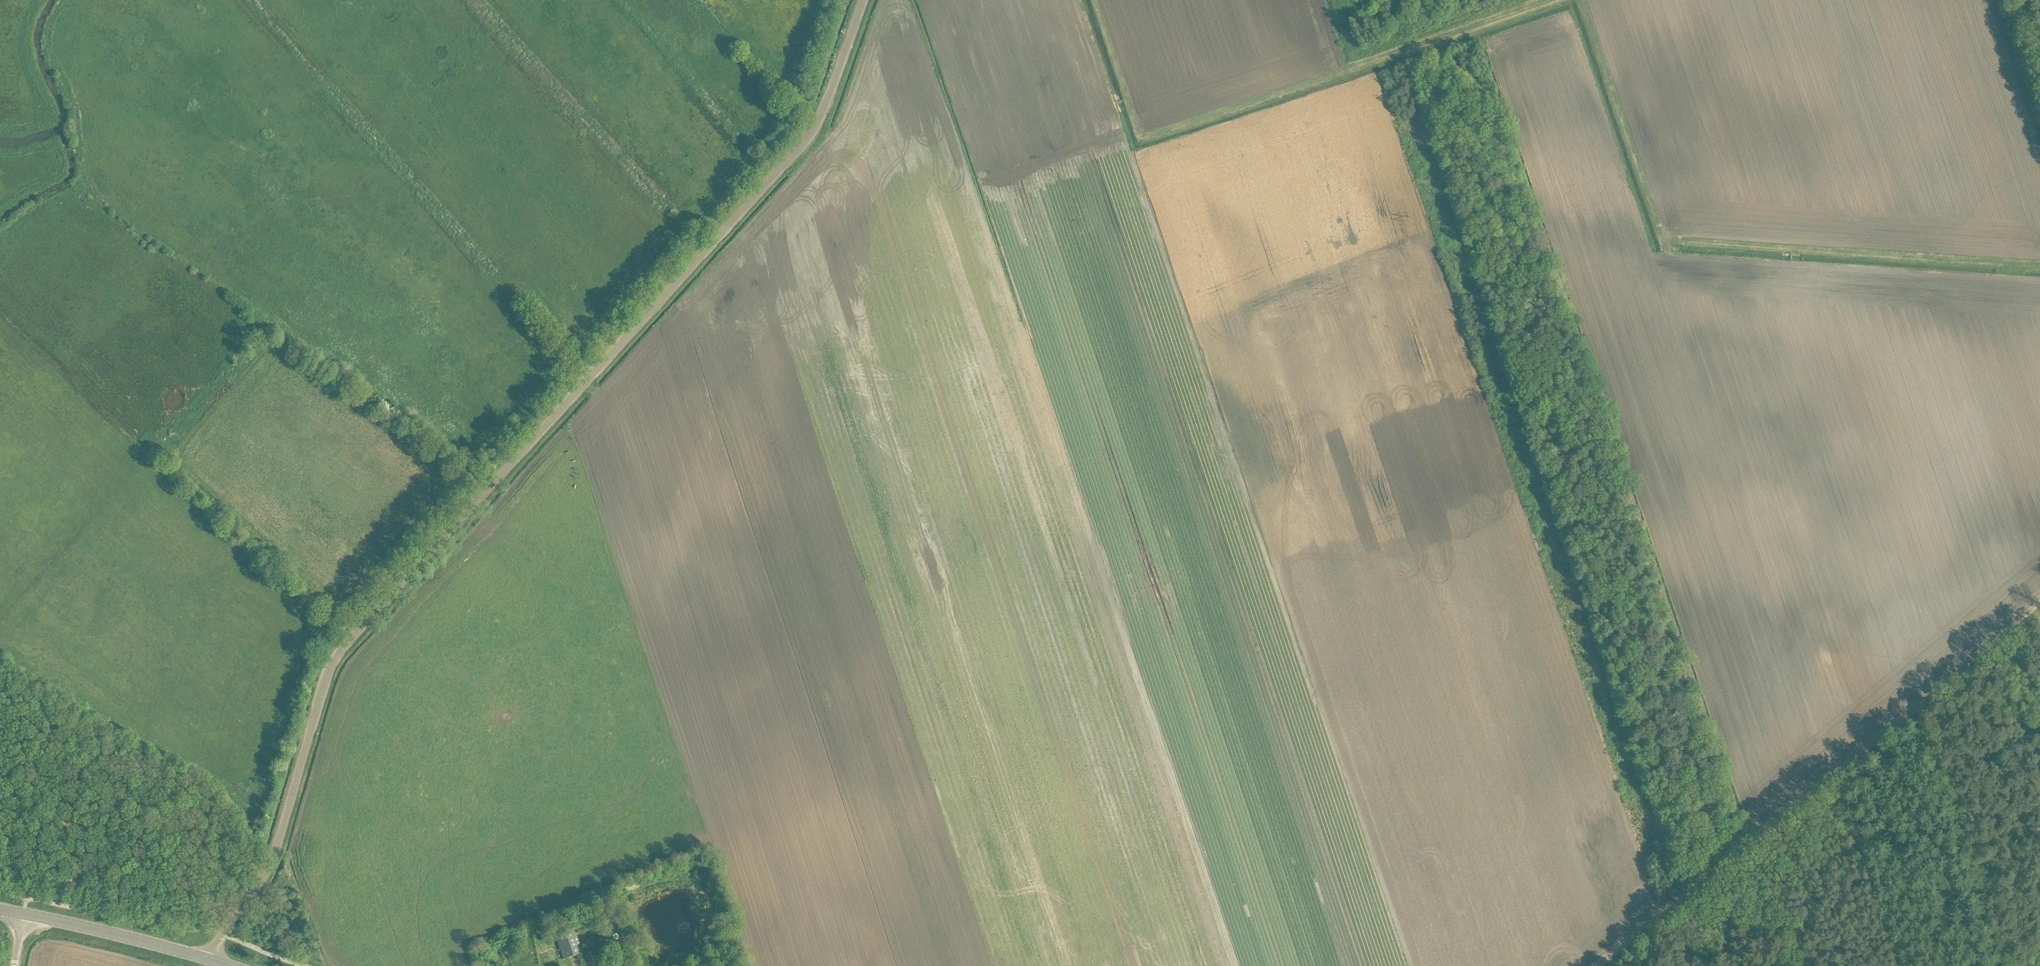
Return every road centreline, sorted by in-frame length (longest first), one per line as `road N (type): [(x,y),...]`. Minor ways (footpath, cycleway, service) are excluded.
road 1 (unclassified): [(206,960),(271,863),(339,653),(812,133),(863,0)]
road 2 (track): [(2039,265),(1665,240),(1580,0)]
road 3 (track): [(1560,0),(1144,136),(1091,0)]
road 4 (track): [(1597,965),(2039,604)]
road 5 (tertiary): [(206,960),(24,915)]

